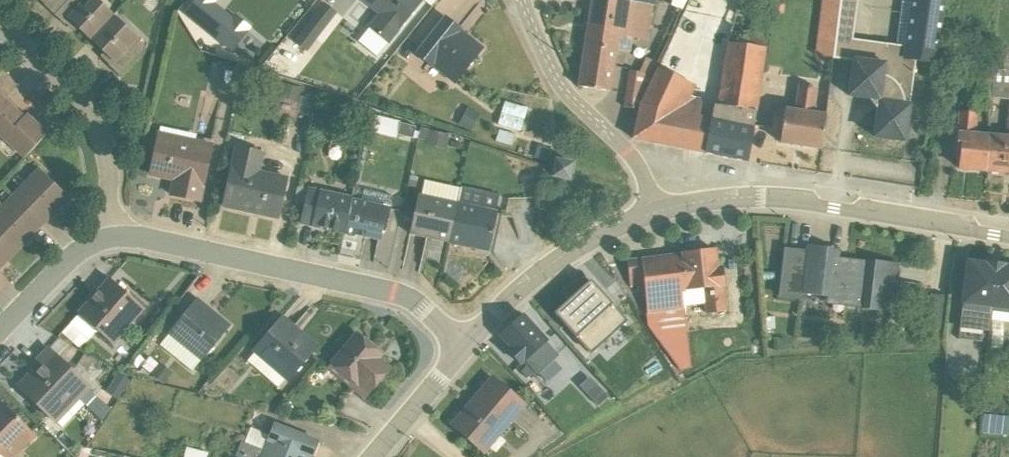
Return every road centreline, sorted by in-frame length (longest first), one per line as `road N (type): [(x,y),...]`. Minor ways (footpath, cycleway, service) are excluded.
road 1 (residential): [(463,343),(397,293),(140,236),(113,238)]
road 2 (unclassified): [(1008,237),(762,196),(659,210)]
road 3 (residential): [(0,26),(90,117),(108,165),(113,238)]
road 4 (unclassified): [(659,210),(550,263),(463,343)]
road 5 (track): [(108,165),(133,145),(170,0)]
road 6 (residential): [(659,210),(632,155),(563,86)]
road 7 (residential): [(113,238),(80,250),(0,332)]
road 8 (unclassified): [(463,343),(371,456)]

